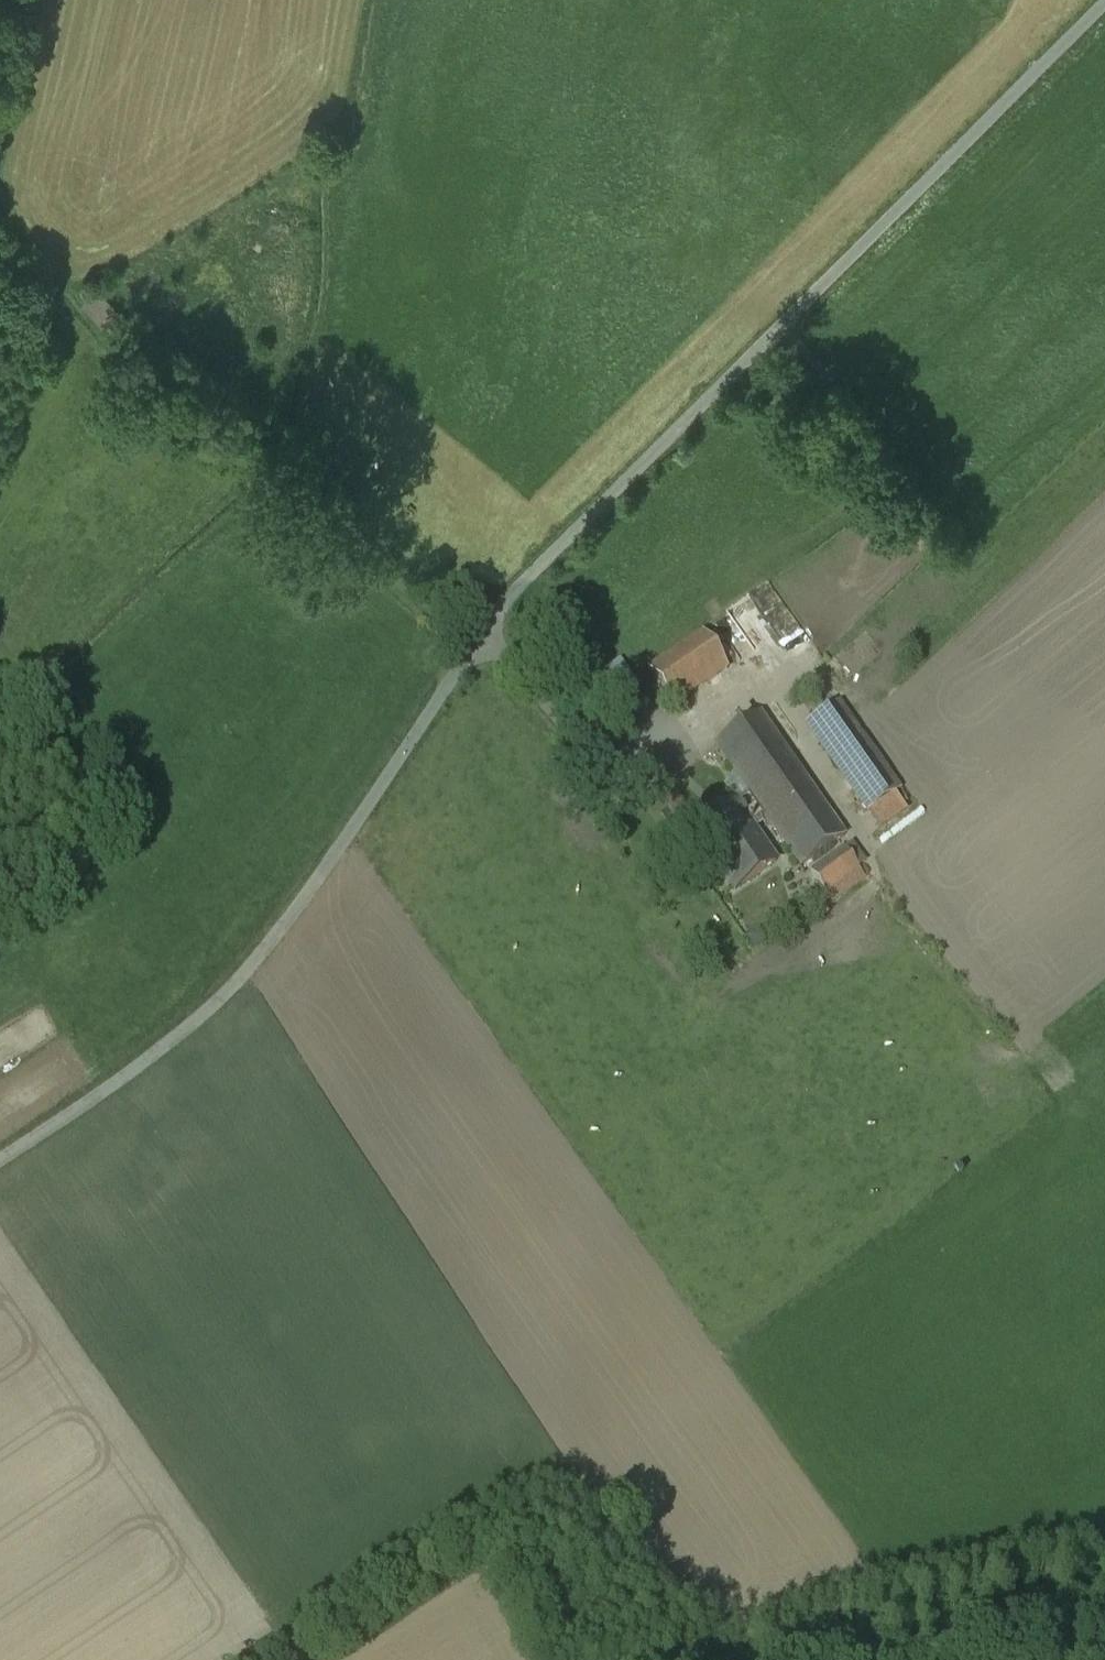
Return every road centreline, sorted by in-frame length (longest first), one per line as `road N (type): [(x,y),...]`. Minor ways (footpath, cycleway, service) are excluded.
road 1 (unclassified): [(0,1157),(194,1023),(288,917),(485,627),(1104,2)]

